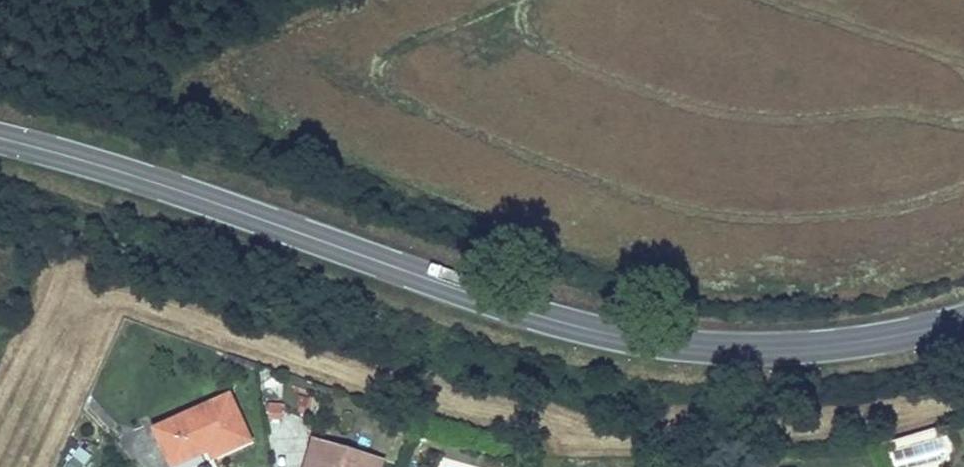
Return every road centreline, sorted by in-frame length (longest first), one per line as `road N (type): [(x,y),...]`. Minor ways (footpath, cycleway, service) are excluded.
road 1 (primary): [(0,139),(599,333),(745,350),(849,344),(963,320)]

